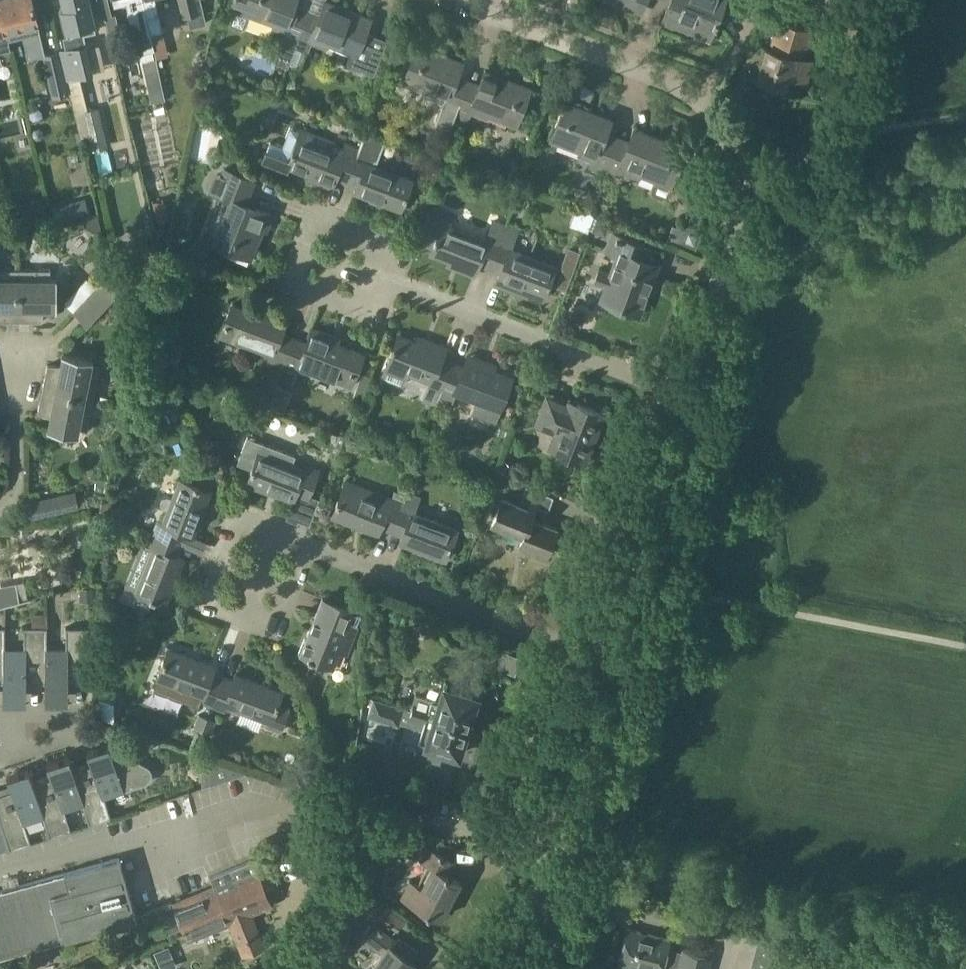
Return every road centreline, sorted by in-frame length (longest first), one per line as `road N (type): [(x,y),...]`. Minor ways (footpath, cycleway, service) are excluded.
road 1 (residential): [(690,396),(406,286),(389,263),(316,232)]
road 2 (residential): [(235,521),(618,663)]
road 3 (residential): [(494,968),(566,869),(618,663)]
road 4 (residential): [(618,663),(690,396)]
road 5 (residential): [(705,96),(461,0)]
road 6 (residential): [(743,182),(810,144),(824,125),(859,0)]
road 7 (residential): [(690,396),(743,182)]
road 8 (residential): [(0,499),(18,495),(18,361)]

